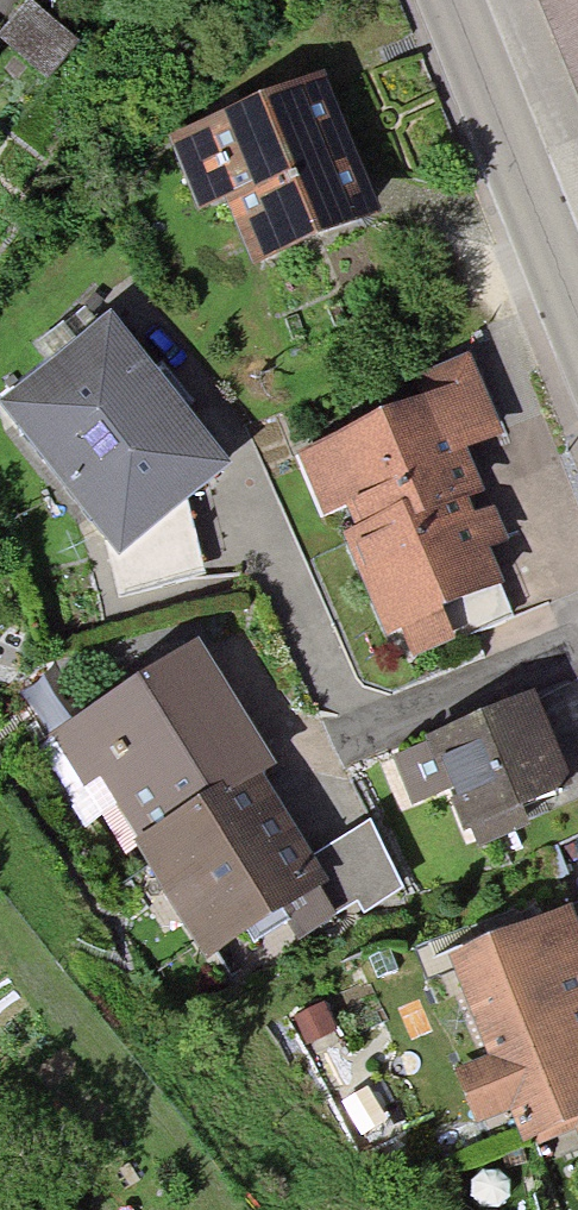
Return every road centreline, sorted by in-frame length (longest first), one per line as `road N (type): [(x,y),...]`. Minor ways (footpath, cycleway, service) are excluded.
road 1 (tertiary): [(435,0),(577,360)]

